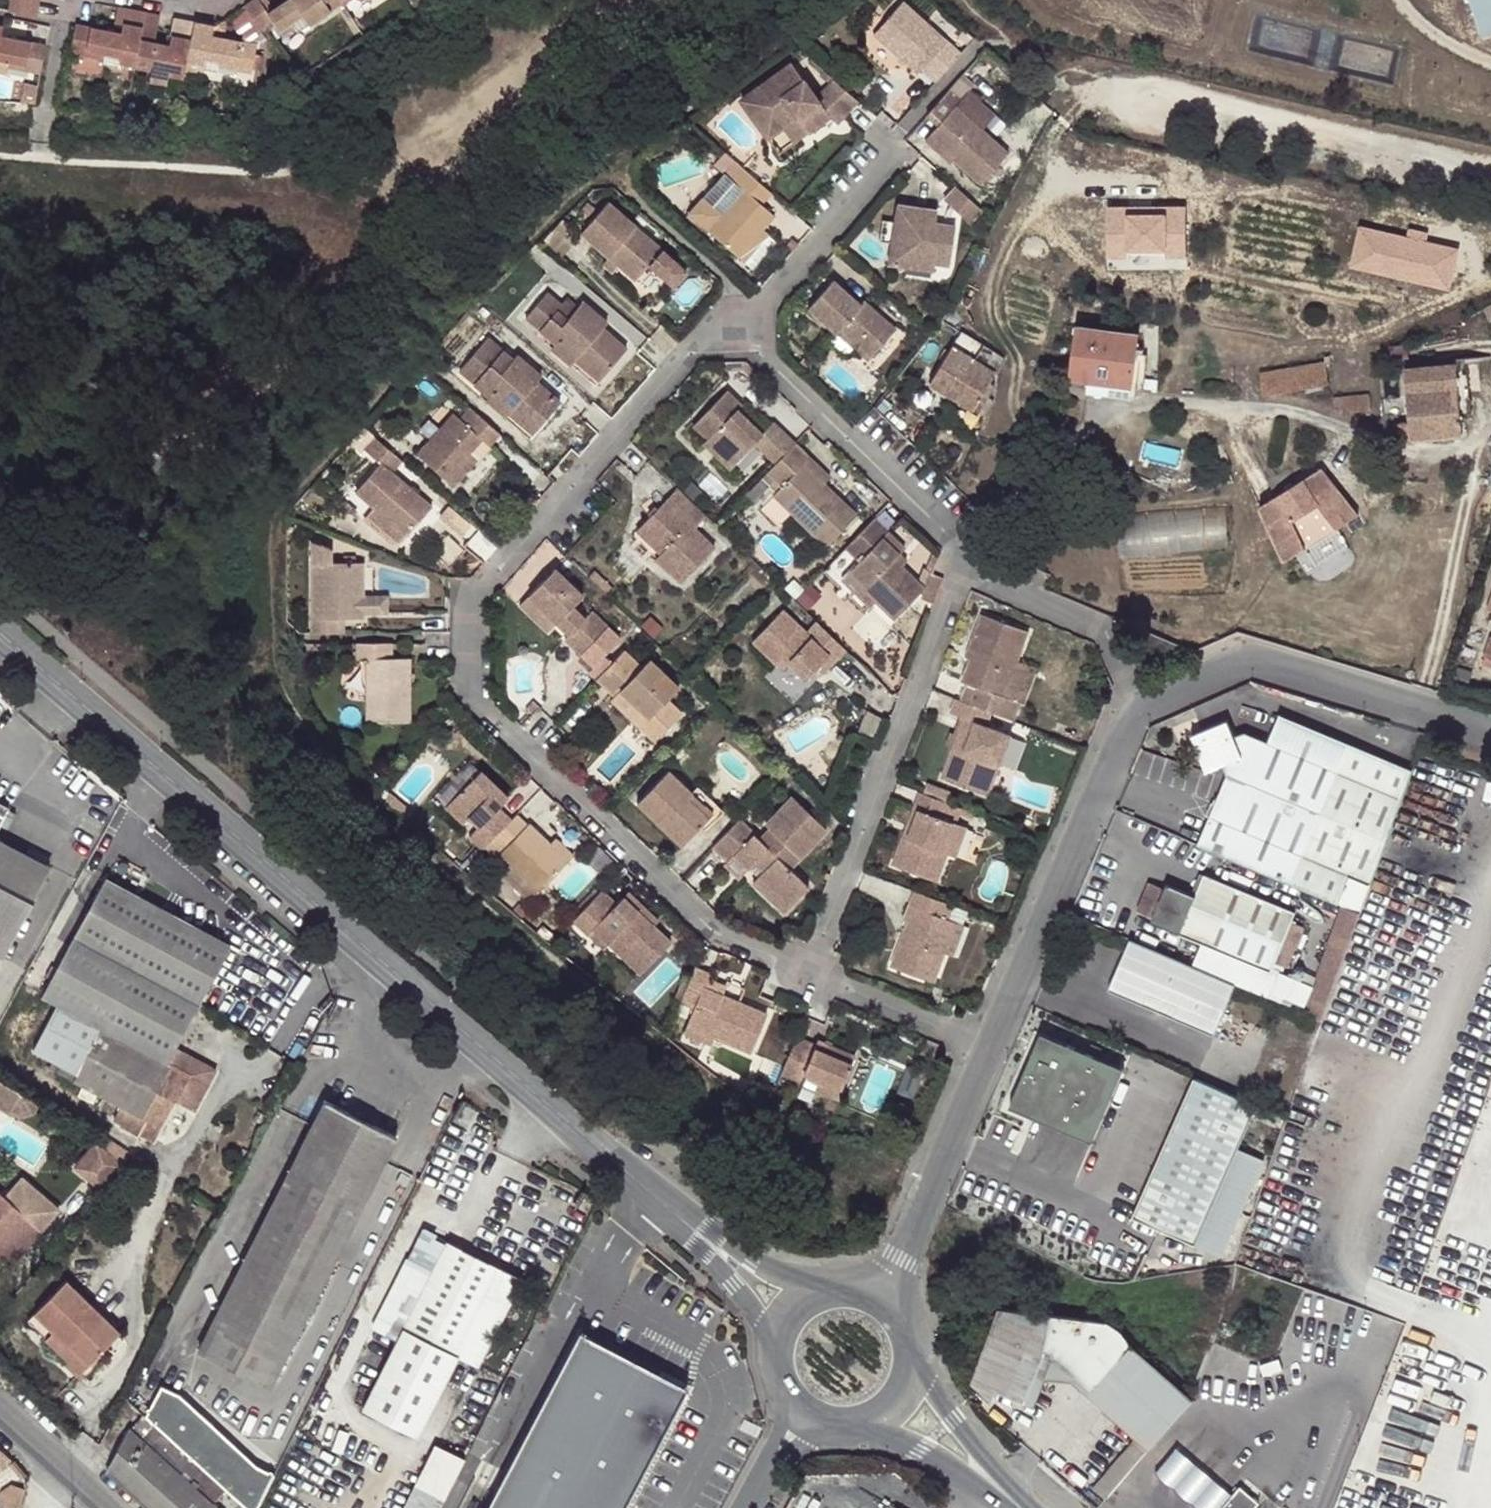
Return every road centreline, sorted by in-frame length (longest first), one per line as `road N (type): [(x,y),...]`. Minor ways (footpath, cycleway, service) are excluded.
road 1 (tertiary): [(0,633),(734,1270)]
road 2 (residential): [(812,970),(708,922),(479,709),(472,693),(475,607),(491,577),(694,345),(736,336)]
road 3 (track): [(1490,175),(1125,91),(1091,93),(1063,116)]
road 4 (residential): [(1490,425),(1464,448),(1431,453),(1307,414),(1176,403),(1109,412),(1081,431)]
road 5 (residential): [(812,970),(962,582)]
road 6 (unclassified): [(1490,733),(1260,664),(1138,715)]
road 7 (unclassified): [(1138,715),(991,1042)]
road 8 (residential): [(736,336),(763,351),(943,527),(962,582)]
road 9 (track): [(1419,712),(1475,442)]
road 10 (unclassified): [(991,1042),(877,1292)]
road 11 (residential): [(899,149),(736,336)]
road 12 (residential): [(962,582),(989,581),(1097,627),(1138,715)]
road 13 (residential): [(991,1042),(812,970)]
road 14 (residential): [(114,1507),(0,1406)]
road 15 (tertiary): [(986,1483),(914,1375)]
road 16 (tertiary): [(872,1428),(986,1483)]

